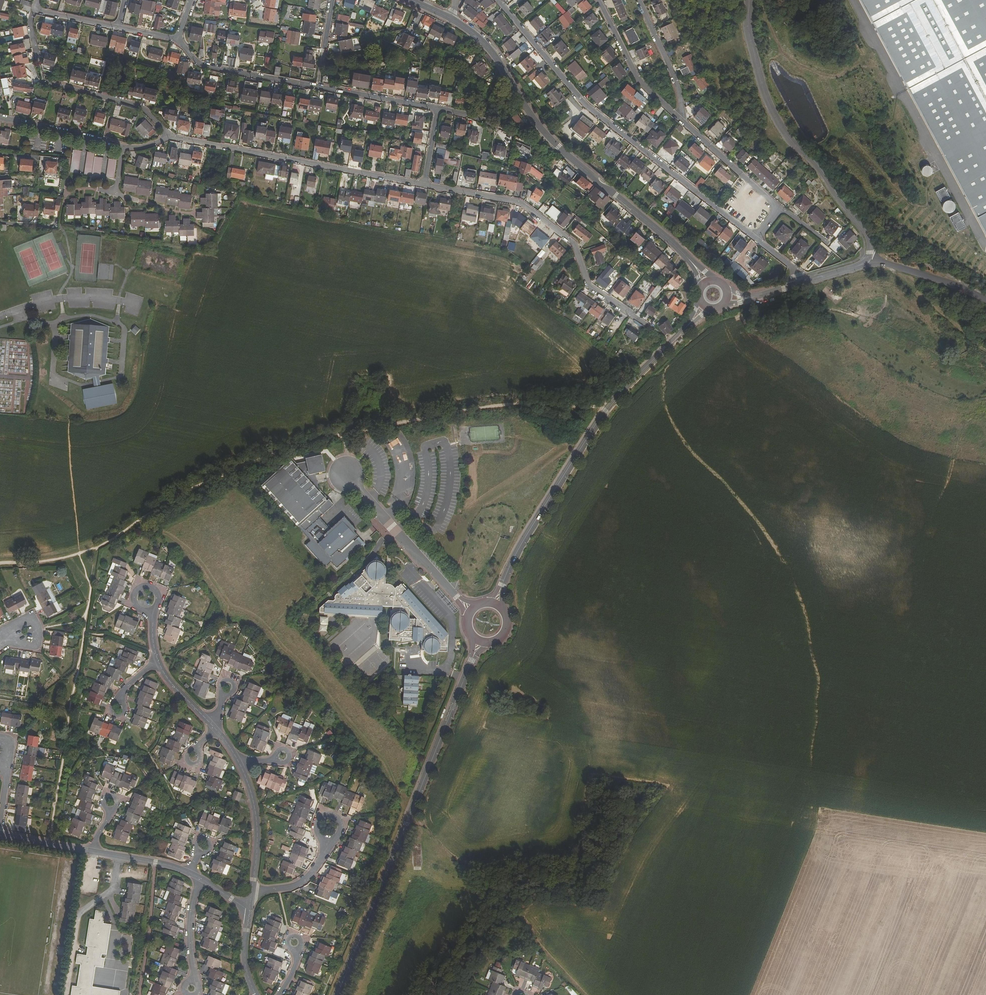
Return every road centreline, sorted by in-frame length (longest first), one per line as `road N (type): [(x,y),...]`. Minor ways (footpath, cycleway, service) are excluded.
road 1 (track): [(608,407),(582,391),(363,425),(243,470),(151,532),(79,555),(0,565)]
road 2 (tertiary): [(477,642),(336,994)]
road 3 (tertiary): [(451,20),(489,49),(559,148),(708,281)]
road 4 (tertiary): [(705,307),(603,415),(520,545),(493,604)]
road 5 (residential): [(498,0),(584,103),(756,239)]
road 6 (residential): [(869,258),(868,238),(774,114),(748,29),(749,0)]
road 7 (residential): [(646,326),(594,290),(574,243),(516,201),(425,185)]
road 8 (residential): [(438,108),(219,69),(199,63),(178,38)]
road 9 (residential): [(425,185),(170,135)]
road 10 (residential): [(599,0),(641,83),(683,120)]
road 11 (residential): [(170,135),(141,105),(42,80)]
road 12 (residential): [(253,892),(258,823),(239,761)]
road 13 (residential): [(683,120),(781,208)]
road 14 (residential): [(126,148),(0,118)]
road 15 (residential): [(638,0),(679,91),(683,120)]
road 16 (residential): [(985,298),(869,258)]

